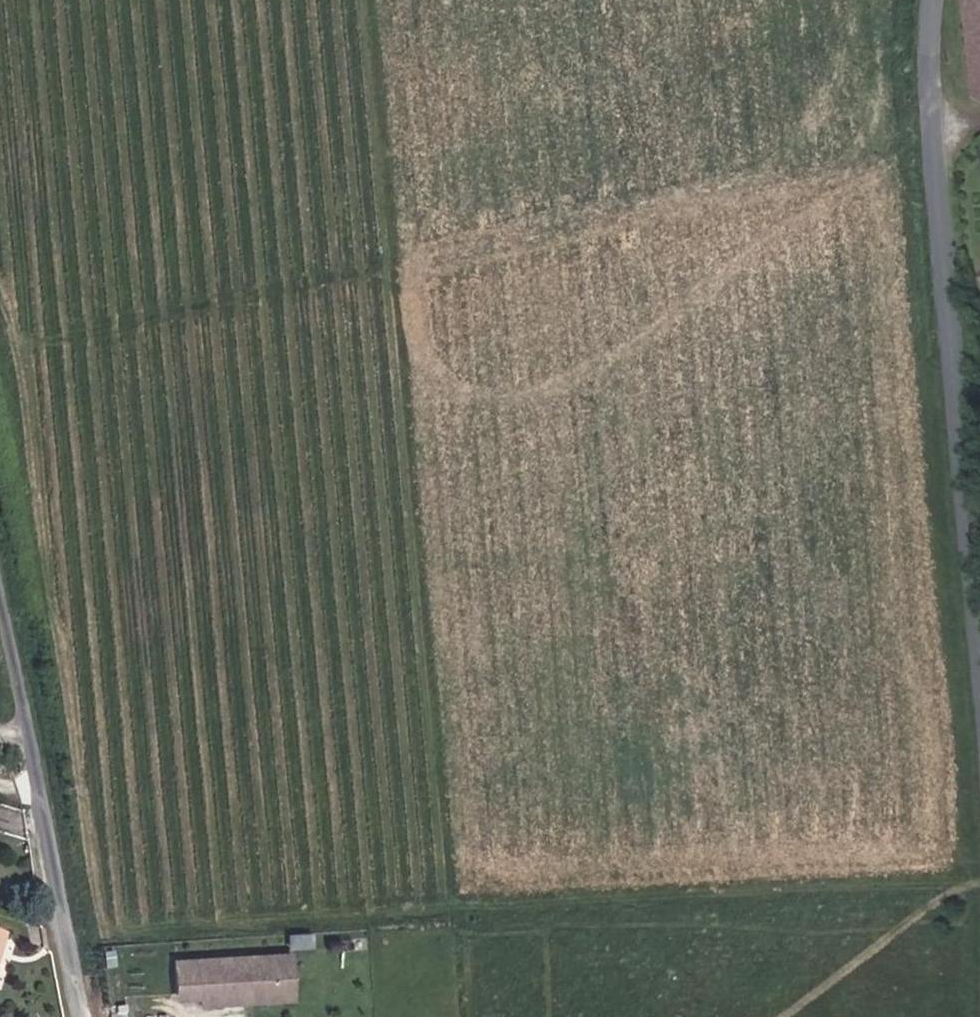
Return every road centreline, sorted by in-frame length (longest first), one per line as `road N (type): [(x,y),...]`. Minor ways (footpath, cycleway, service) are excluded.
road 1 (tertiary): [(979,618),(932,0)]
road 2 (unclassified): [(79,1016),(43,787),(0,597)]

